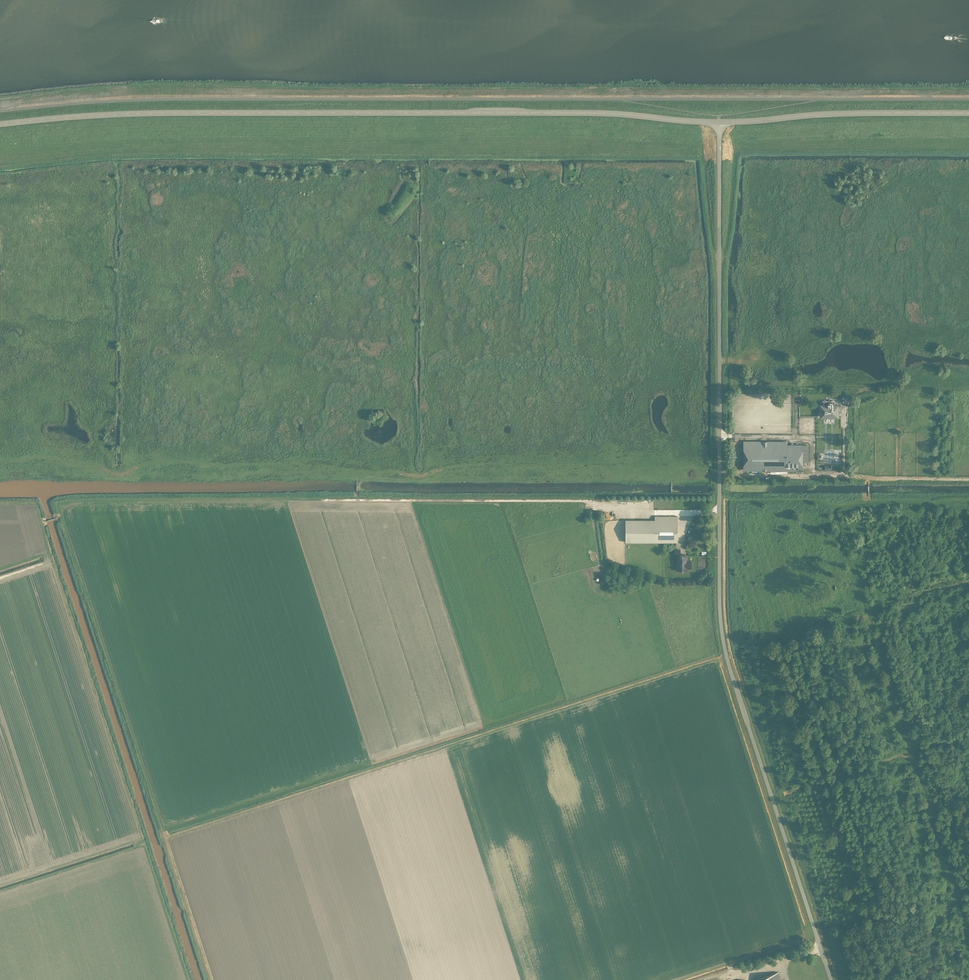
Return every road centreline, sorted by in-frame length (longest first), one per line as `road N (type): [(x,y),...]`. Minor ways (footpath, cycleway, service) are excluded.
road 1 (unclassified): [(831,979),(721,626),(719,121)]
road 2 (tertiary): [(0,125),(139,113),(598,113),(719,121)]
road 3 (track): [(968,939),(835,506)]
road 4 (track): [(968,479),(711,475)]
road 5 (track): [(719,495),(835,506),(968,501)]
road 6 (tertiary): [(719,121),(968,112)]
road 7 (track): [(736,151),(719,268),(702,155)]
road 8 (track): [(771,797),(968,732)]

